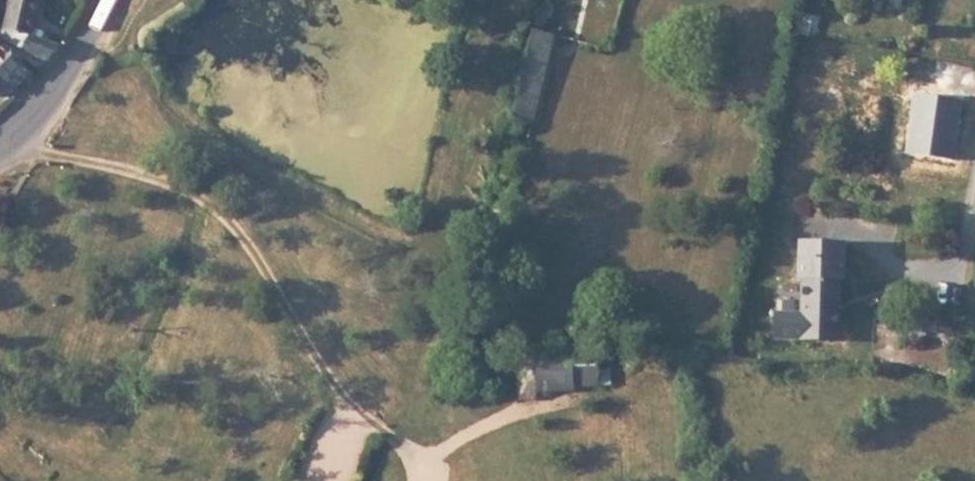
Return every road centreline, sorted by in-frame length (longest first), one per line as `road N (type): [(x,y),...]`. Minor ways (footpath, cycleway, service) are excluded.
road 1 (secondary): [(0,150),(30,129),(86,51),(107,0)]

